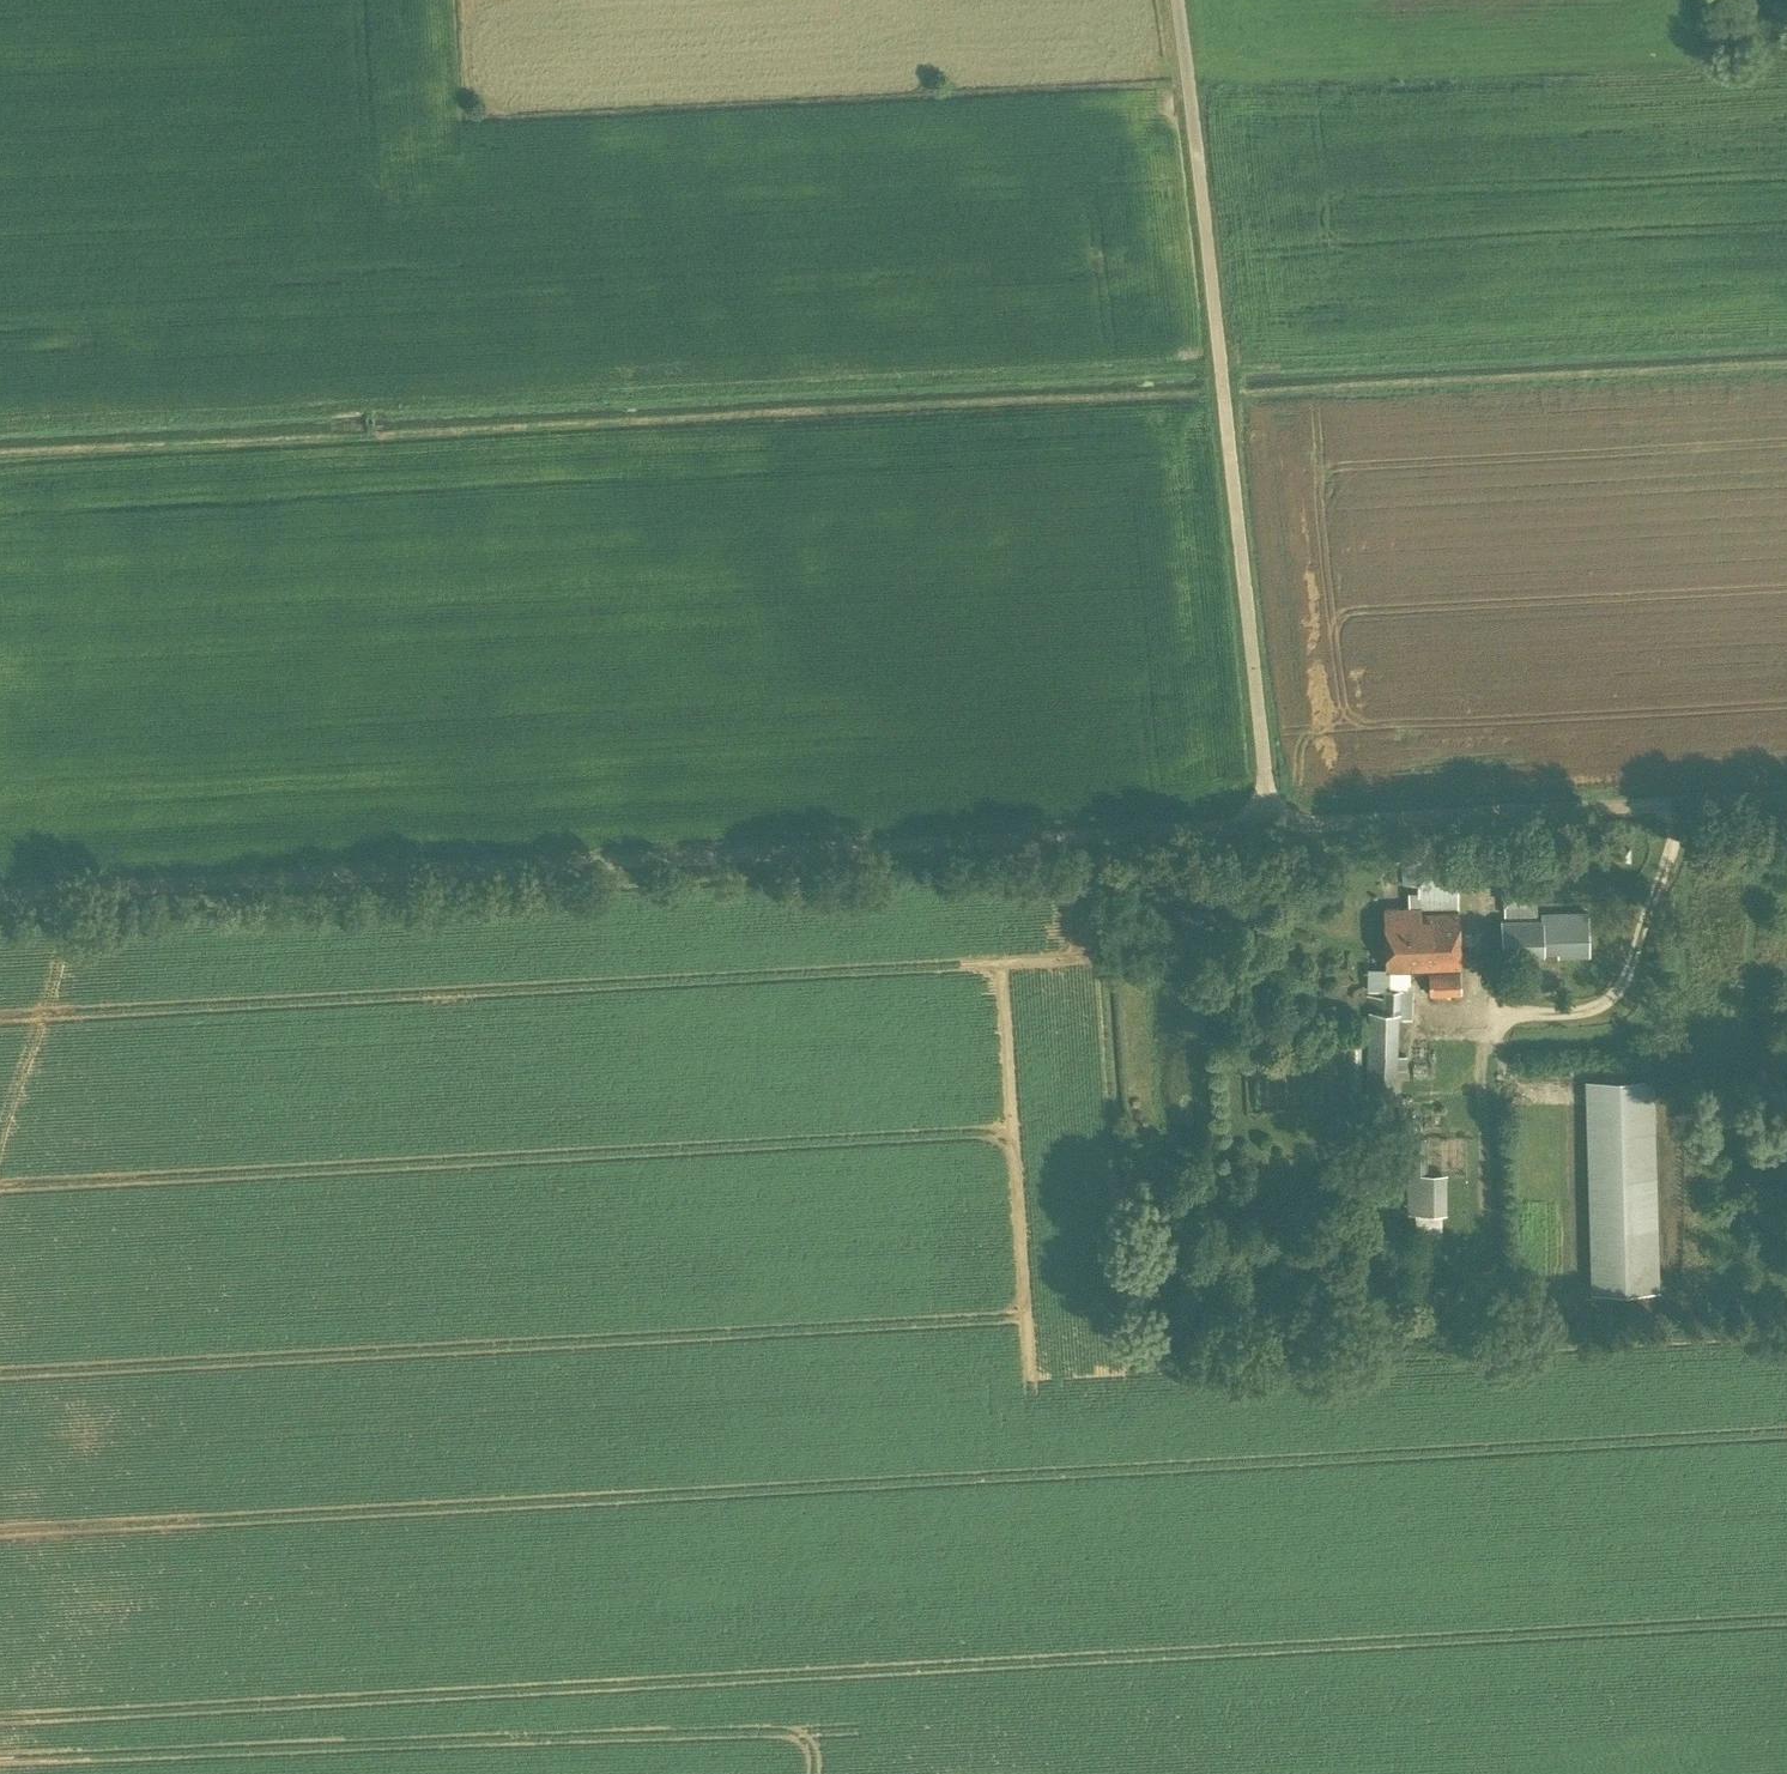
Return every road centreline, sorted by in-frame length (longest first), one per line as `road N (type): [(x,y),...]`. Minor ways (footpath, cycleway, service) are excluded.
road 1 (unclassified): [(0,879),(1264,805),(1786,788)]

